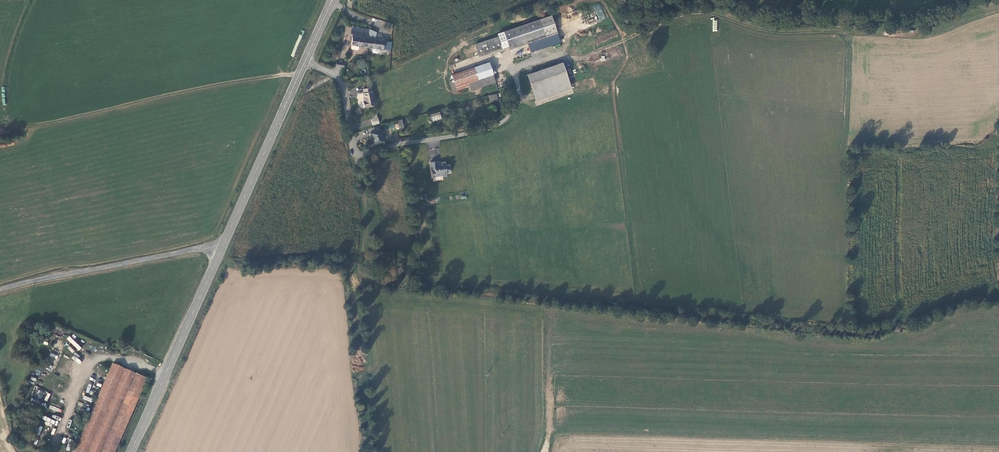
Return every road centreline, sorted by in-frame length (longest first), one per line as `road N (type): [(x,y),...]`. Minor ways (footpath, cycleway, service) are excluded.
road 1 (unclassified): [(305,61),(344,84),(361,157),(493,128),(519,101),(514,71)]
road 2 (unclassified): [(220,252),(202,247),(0,289)]
road 3 (secondary): [(131,451),(220,252)]
road 4 (secondary): [(220,252),(305,61)]

